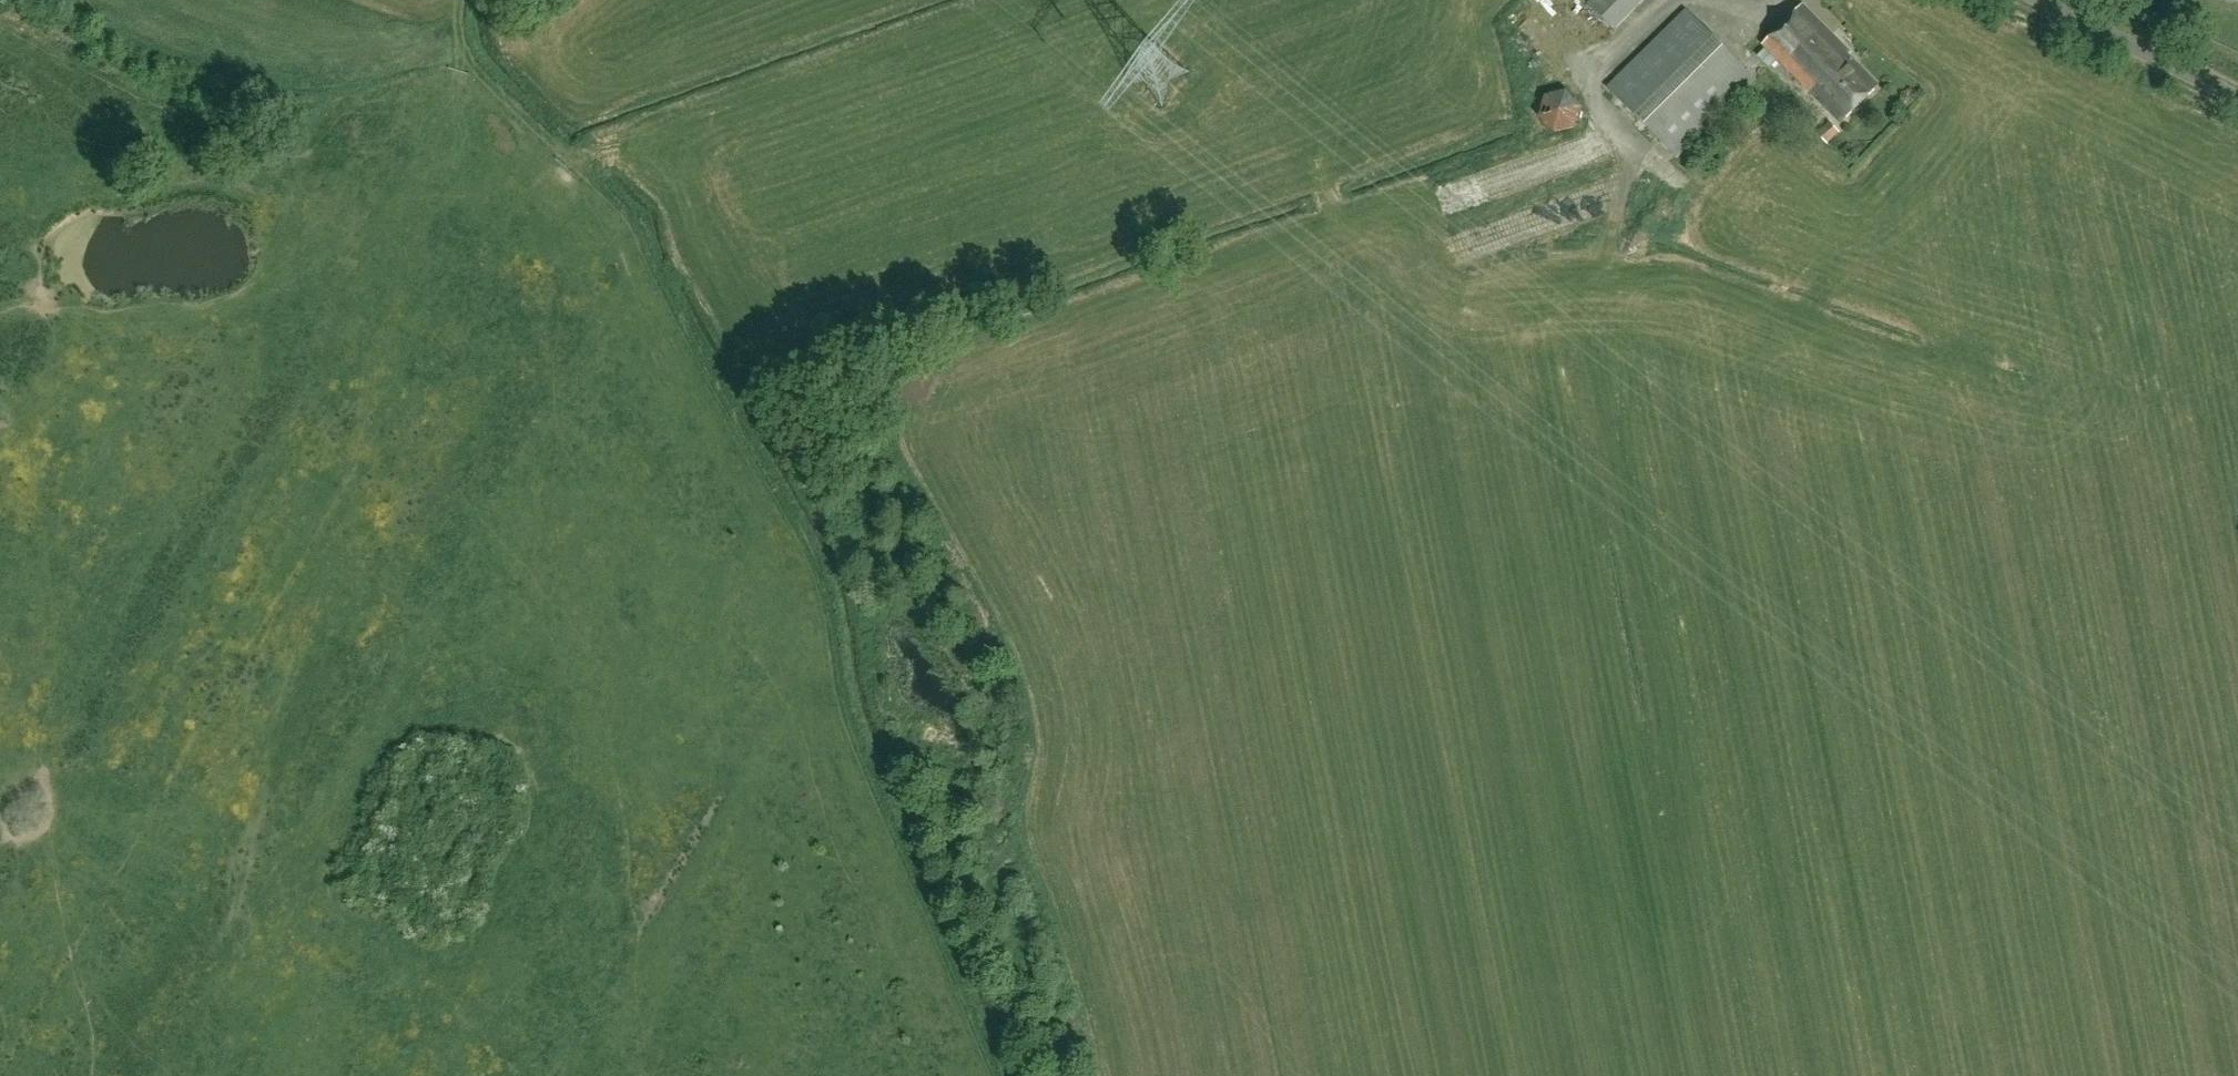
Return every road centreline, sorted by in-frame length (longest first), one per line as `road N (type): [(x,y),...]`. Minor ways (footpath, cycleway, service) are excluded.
road 1 (unclassified): [(2237,98),(2039,0)]

